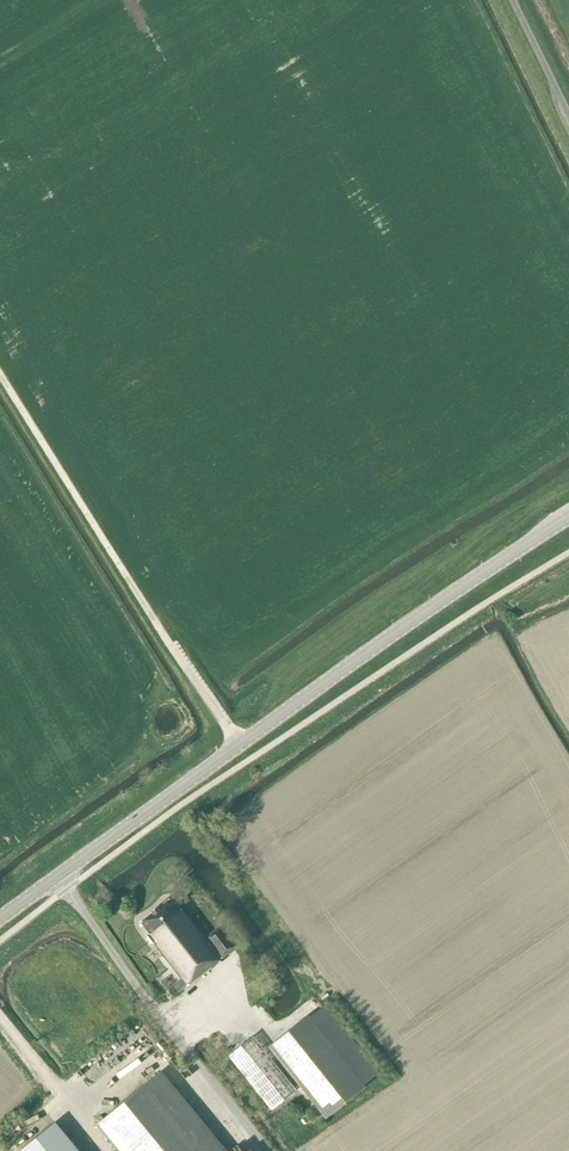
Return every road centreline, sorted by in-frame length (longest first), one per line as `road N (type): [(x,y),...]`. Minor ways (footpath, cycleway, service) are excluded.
road 1 (primary): [(57,881),(568,520)]
road 2 (track): [(239,750),(0,368)]
road 3 (unclassified): [(267,1150),(57,881)]

